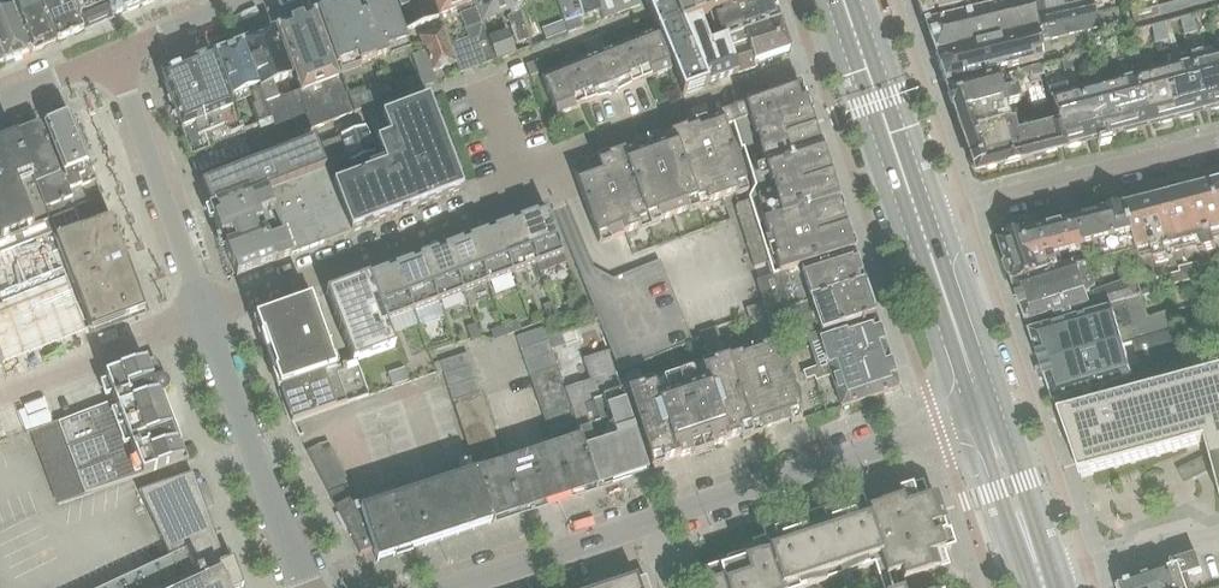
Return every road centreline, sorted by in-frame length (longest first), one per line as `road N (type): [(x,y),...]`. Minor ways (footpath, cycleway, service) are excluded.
road 1 (residential): [(859,47),(519,173)]
road 2 (residential): [(519,173),(525,189),(205,314)]
road 3 (residential): [(650,522),(981,409)]
road 4 (residential): [(921,231),(988,204),(1218,145)]
road 5 (residential): [(306,587),(205,314)]
road 6 (residential): [(205,314),(113,55)]
road 7 (residential): [(205,314),(0,391)]
road 8 (residential): [(453,587),(650,522)]
road 9 (secondary): [(921,231),(859,47)]
road 10 (secondary): [(1044,587),(981,409)]
road 11 (secondary): [(981,409),(921,231)]
road 12 (residential): [(113,55),(227,7)]
road 13 (residential): [(0,100),(113,55)]

